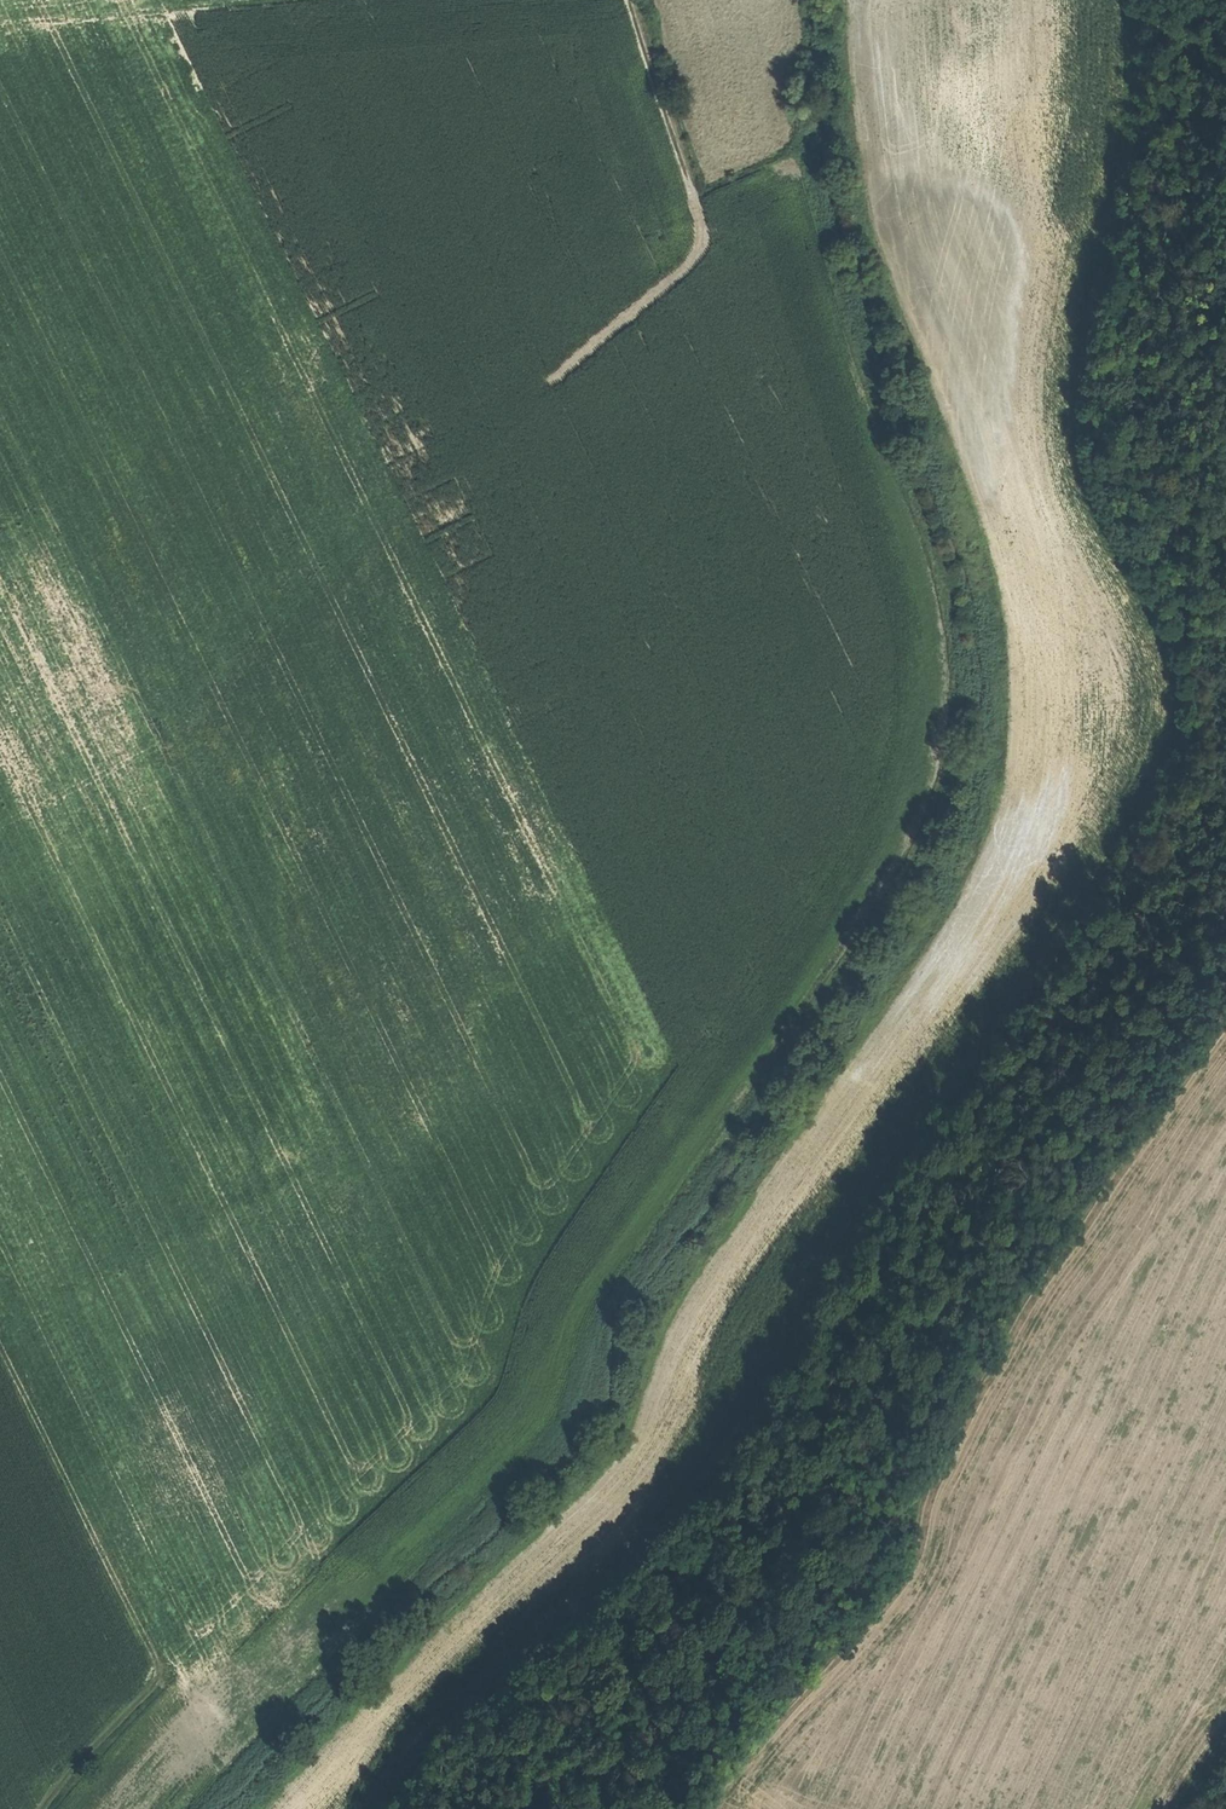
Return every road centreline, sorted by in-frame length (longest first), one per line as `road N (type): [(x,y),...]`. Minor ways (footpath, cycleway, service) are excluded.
road 1 (track): [(400,1808),(415,1778),(466,1721),(679,1525),(1147,838),(1186,762),(1203,693),(1197,636),(1101,447),(1108,302),(1169,25),(1163,0)]
road 2 (track): [(0,1338),(158,1664),(157,1681),(42,1808)]
road 3 (track): [(632,0),(703,237),(690,263),(549,382)]

